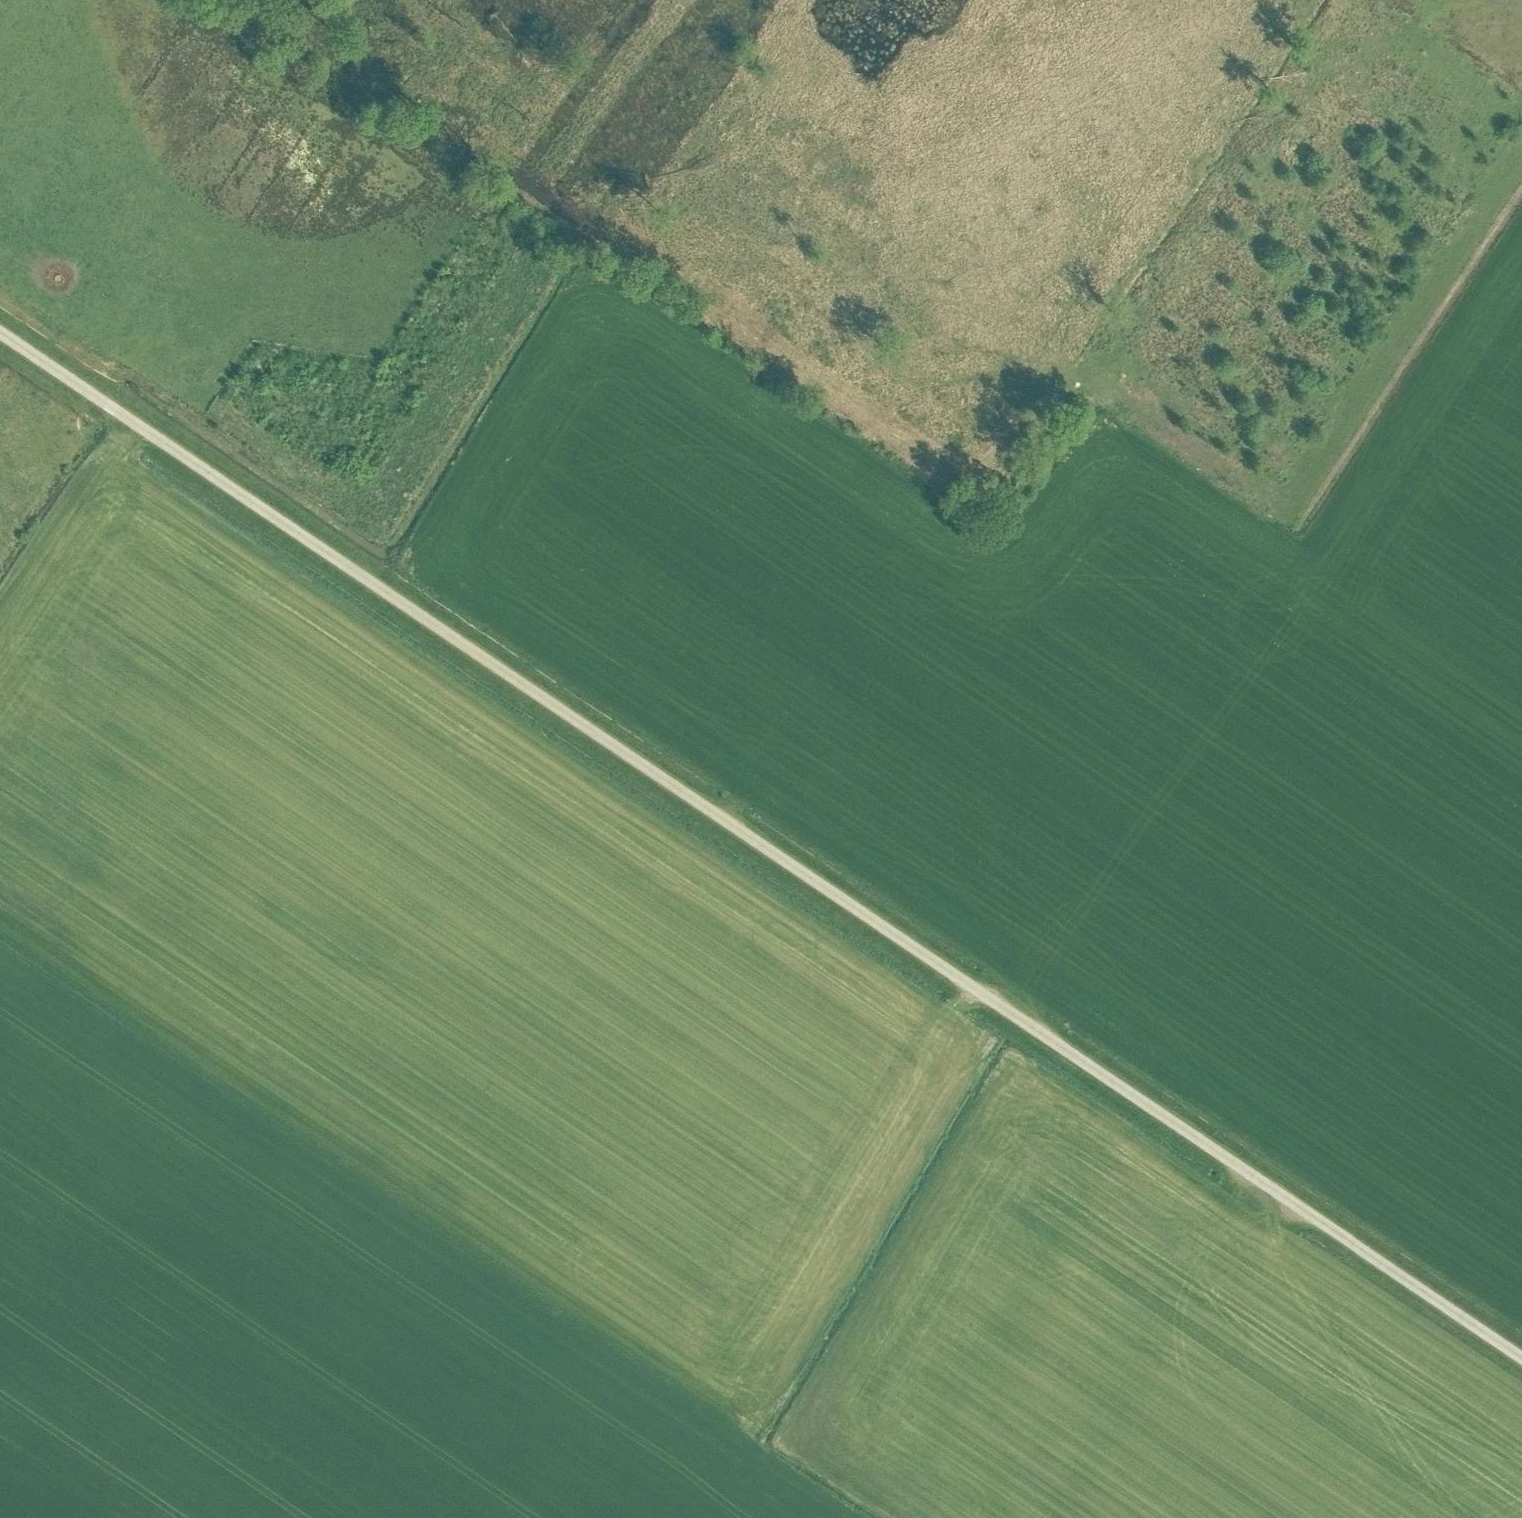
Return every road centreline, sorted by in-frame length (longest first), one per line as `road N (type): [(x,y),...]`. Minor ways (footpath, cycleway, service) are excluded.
road 1 (unclassified): [(1521,1357),(0,333)]

